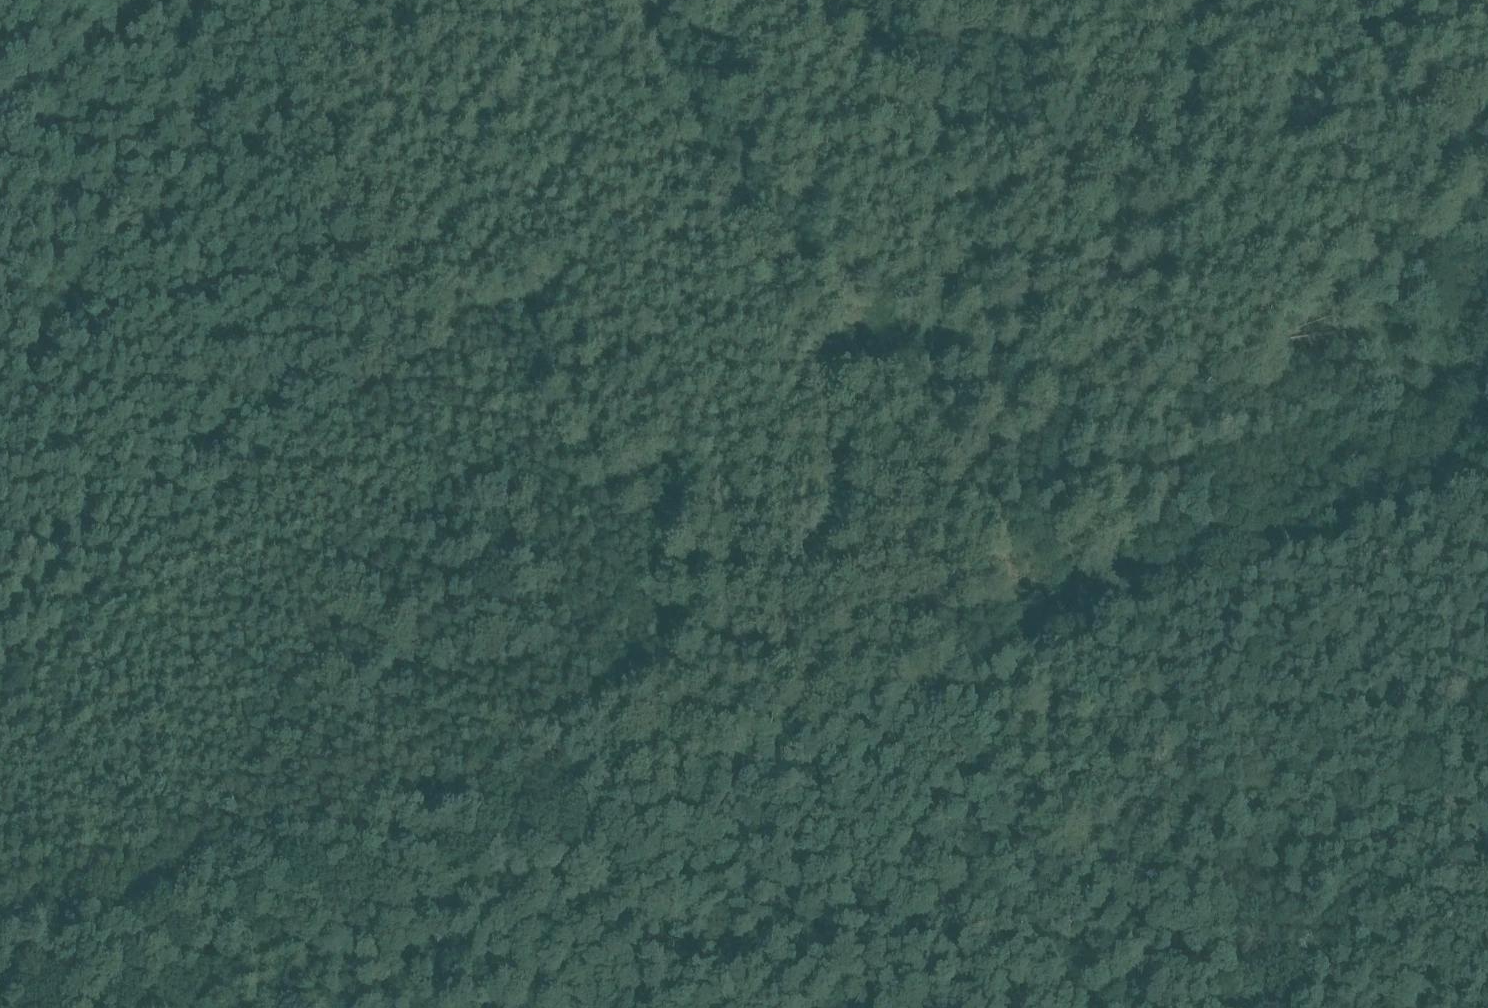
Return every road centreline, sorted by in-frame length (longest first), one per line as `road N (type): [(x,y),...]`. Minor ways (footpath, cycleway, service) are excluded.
road 1 (track): [(1249,1007),(1111,591)]

